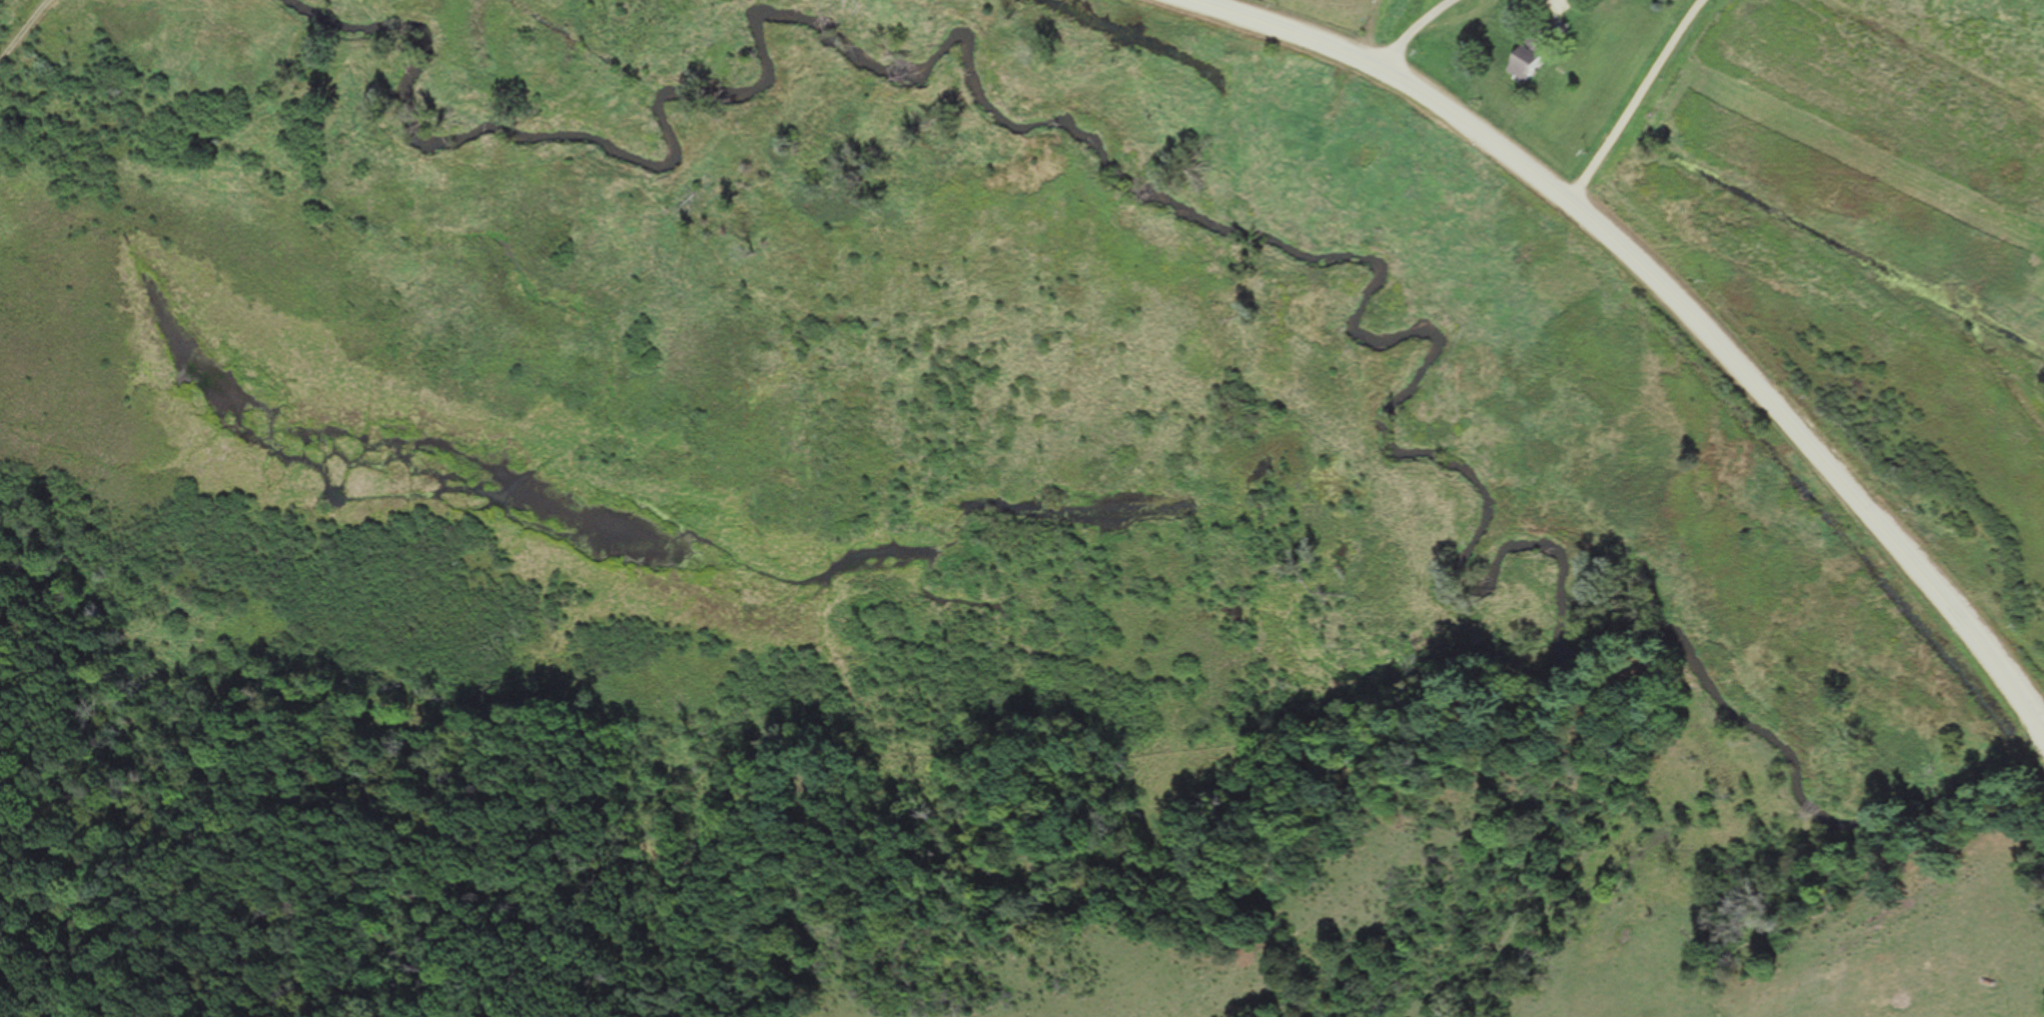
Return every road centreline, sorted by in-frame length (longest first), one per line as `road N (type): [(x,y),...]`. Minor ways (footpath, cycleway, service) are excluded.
road 1 (secondary): [(2043,732),(1982,639),(1894,534),(1662,279),(1570,197),(1377,63),(1208,0)]
road 2 (residential): [(1570,197),(1701,0)]

